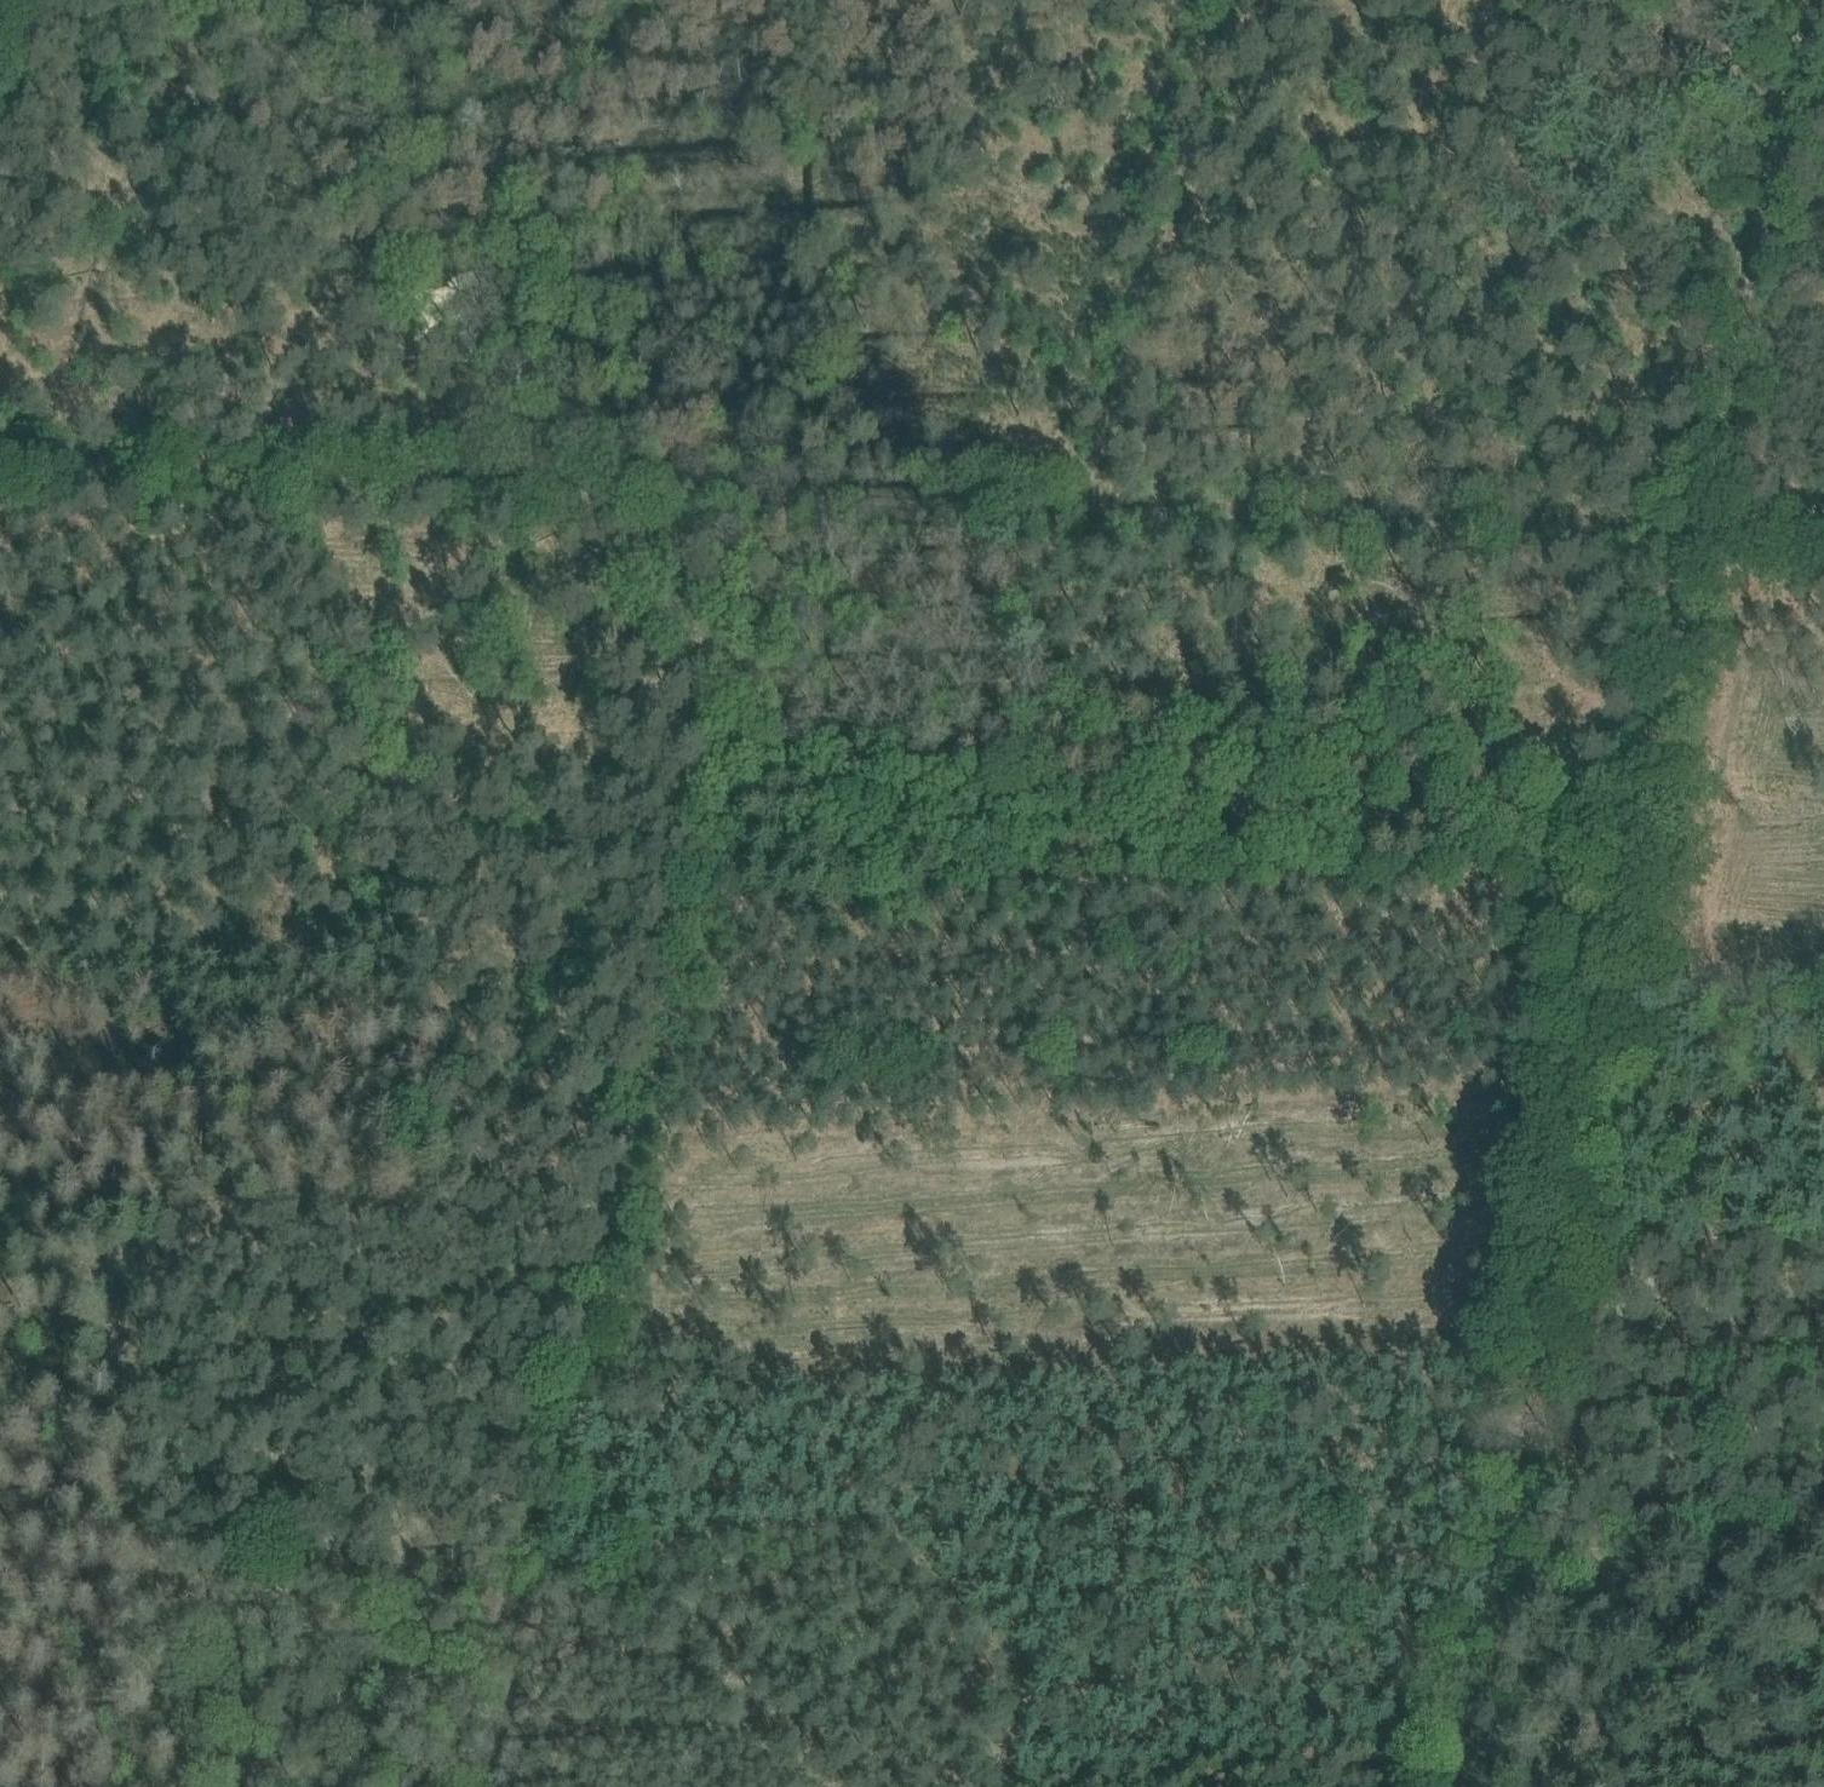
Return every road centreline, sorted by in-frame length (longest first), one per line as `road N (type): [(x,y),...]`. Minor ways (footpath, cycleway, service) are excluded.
road 1 (track): [(1802,0),(1695,530),(1419,1786)]
road 2 (track): [(1087,505),(328,454),(0,440)]
road 3 (track): [(1823,535),(1087,505)]

